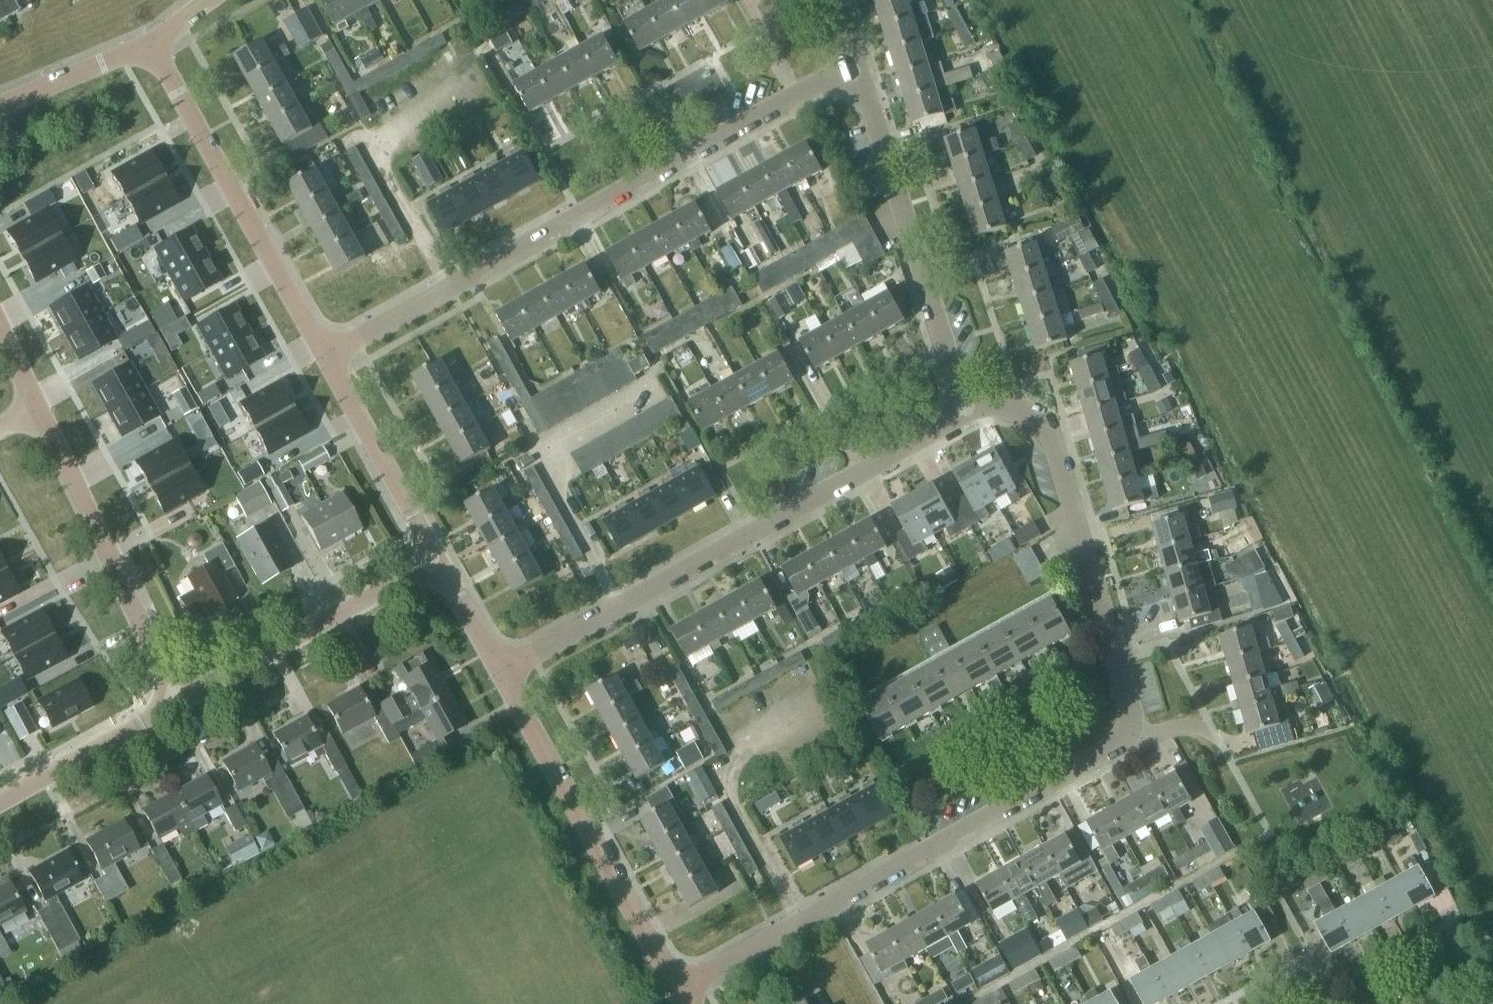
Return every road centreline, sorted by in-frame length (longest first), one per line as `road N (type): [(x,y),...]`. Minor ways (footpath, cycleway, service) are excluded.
road 1 (residential): [(864,84),(820,81),(326,352)]
road 2 (residential): [(501,675),(966,408)]
road 3 (residential): [(680,991),(1132,732)]
road 4 (residential): [(966,408),(1015,410),(1055,444),(1132,732)]
road 5 (residential): [(680,991),(501,675)]
road 6 (residential): [(326,352),(154,43)]
road 7 (residential): [(966,408),(864,84)]
road 8 (residential): [(167,698),(35,408)]
road 9 (residential): [(167,698),(436,560)]
road 10 (residential): [(436,560),(326,352)]
road 11 (residential): [(0,796),(167,698)]
road 12 (residential): [(0,106),(154,43)]
road 13 (residential): [(501,675),(436,560)]

